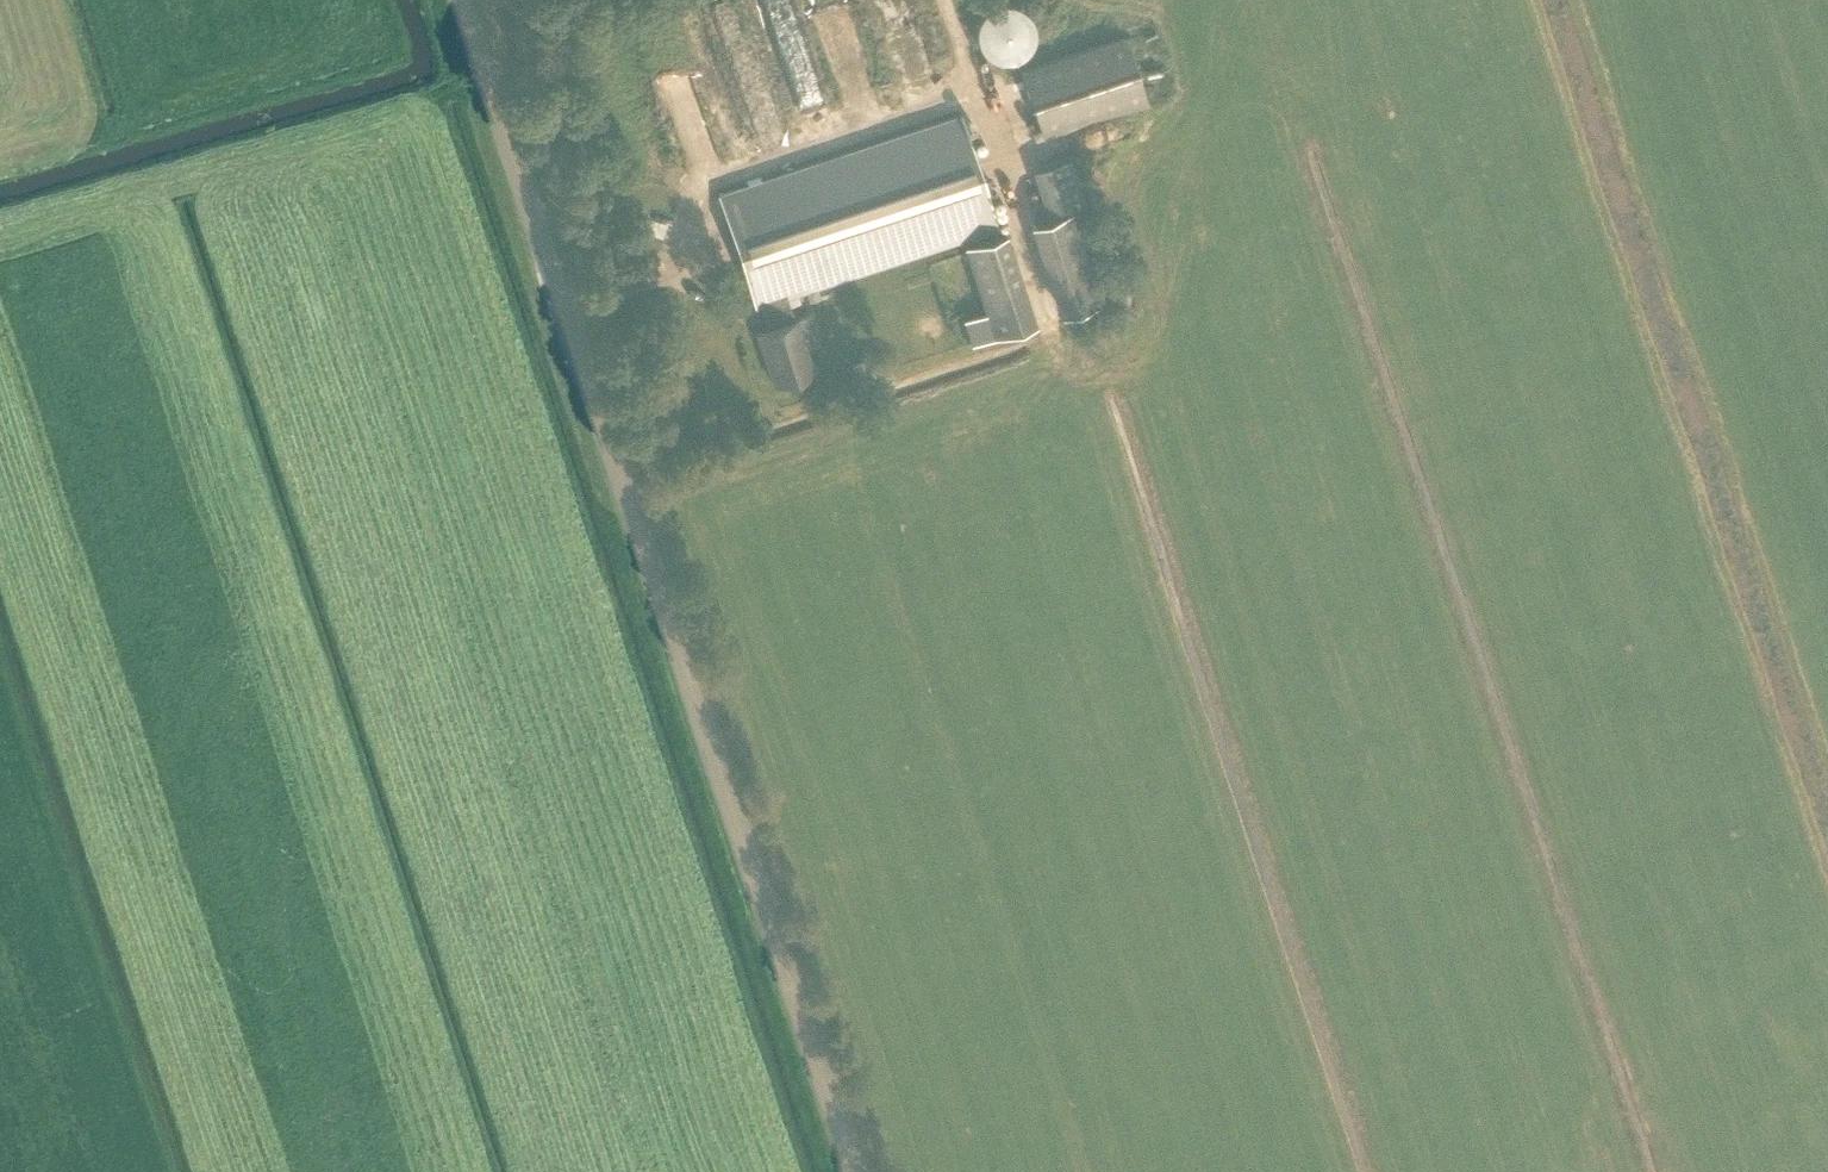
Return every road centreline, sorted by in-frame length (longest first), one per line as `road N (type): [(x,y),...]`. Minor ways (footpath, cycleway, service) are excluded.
road 1 (tertiary): [(854,1171),(464,0)]

